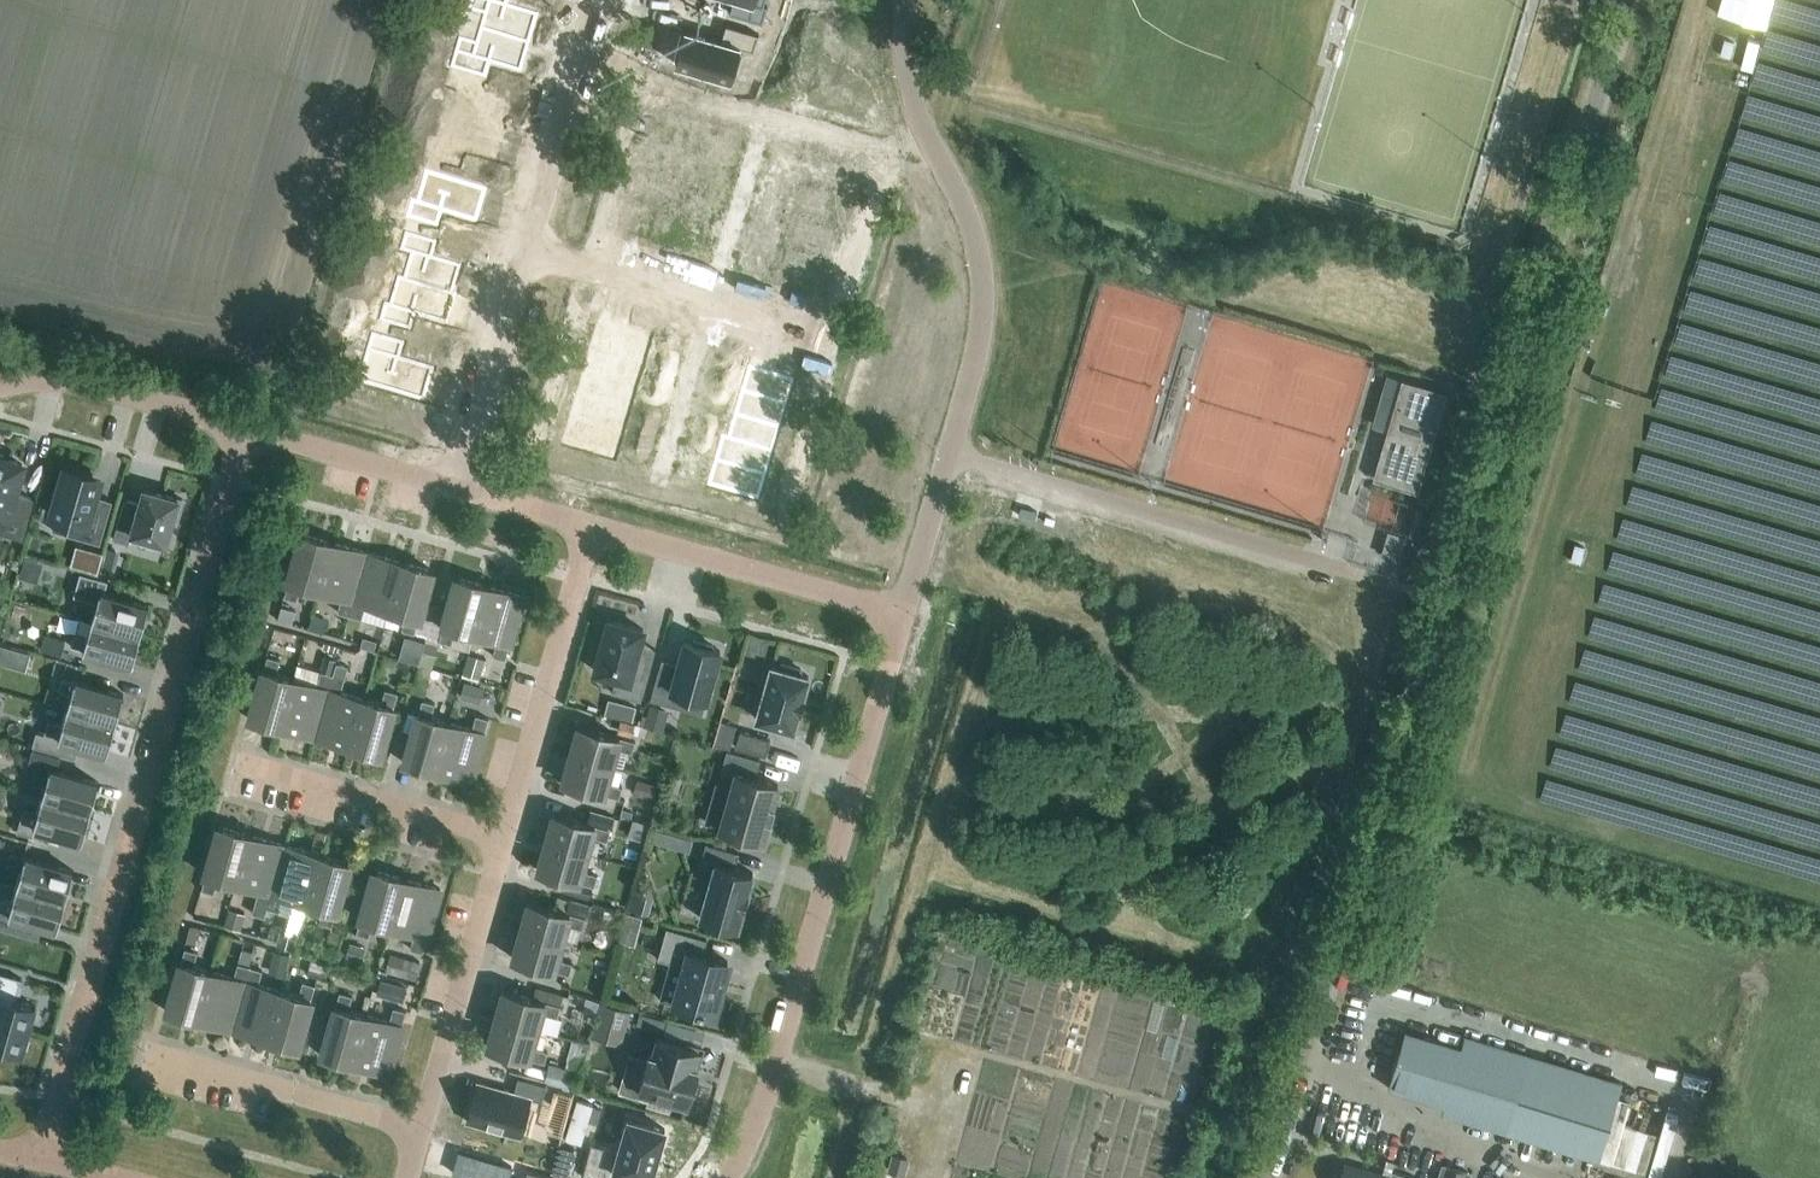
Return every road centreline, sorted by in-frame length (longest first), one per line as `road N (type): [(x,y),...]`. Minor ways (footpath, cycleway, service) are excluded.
road 1 (unclassified): [(1267,1177),(1625,0)]
road 2 (residential): [(248,429),(39,1156)]
road 3 (unclassified): [(902,617),(767,1100),(729,1177)]
road 4 (residential): [(599,0),(454,487)]
road 5 (unclassified): [(950,453),(980,341),(984,276),(972,224),(913,94),(910,0)]
road 6 (residential): [(1362,573),(950,453)]
road 7 (residential): [(506,838),(594,527)]
road 8 (residential): [(594,527),(902,617)]
road 9 (residential): [(420,1129),(506,838)]
road 10 (residential): [(506,838),(242,764)]
road 11 (residential): [(420,1129),(161,1056)]
road 12 (residential): [(0,388),(83,381),(248,429)]
road 13 (residential): [(248,429),(454,487)]
road 14 (unclassified): [(902,617),(950,453)]
road 15 (residential): [(454,487),(594,527)]

